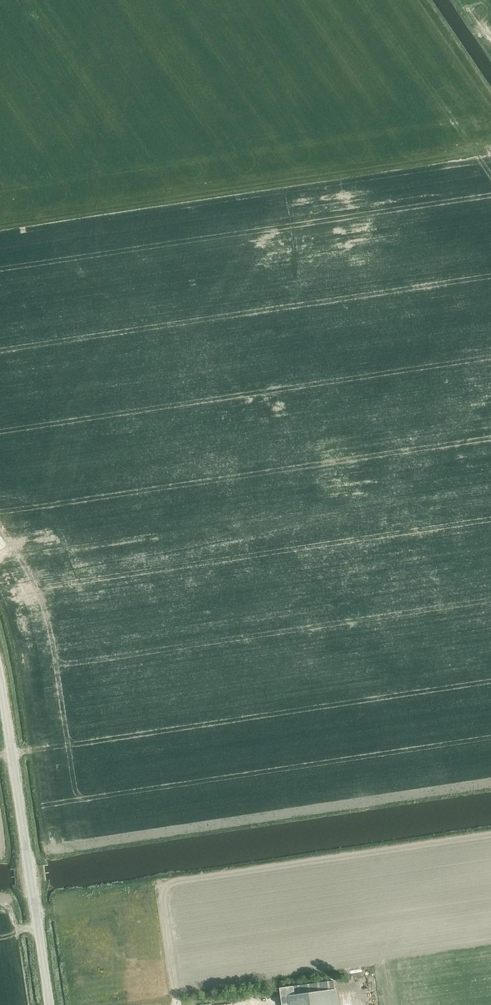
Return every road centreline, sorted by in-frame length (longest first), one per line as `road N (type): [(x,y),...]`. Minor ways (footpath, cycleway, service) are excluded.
road 1 (unclassified): [(50,1004),(0,685)]

